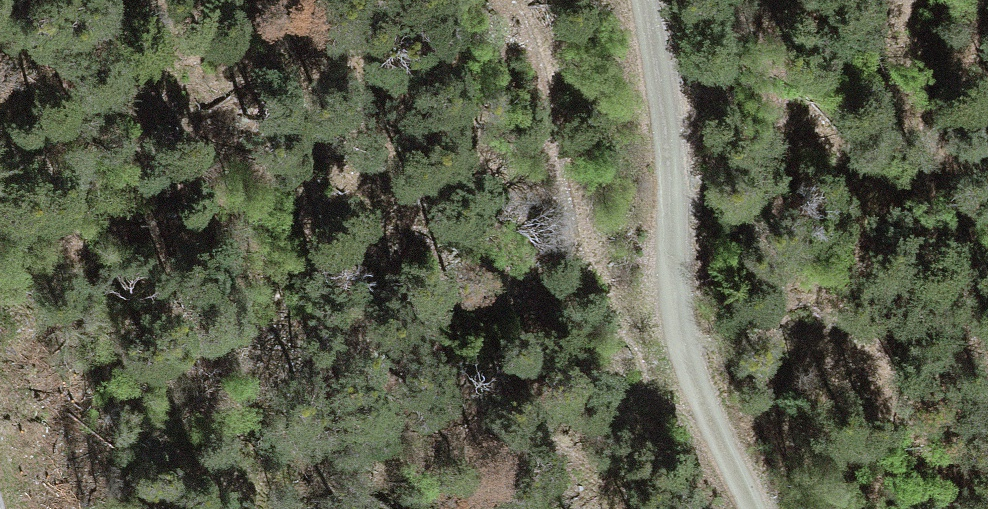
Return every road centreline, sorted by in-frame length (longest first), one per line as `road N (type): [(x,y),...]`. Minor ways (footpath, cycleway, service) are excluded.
road 1 (motorway): [(129,73),(438,508)]
road 2 (motorway): [(129,73),(342,508)]
road 3 (track): [(685,388),(656,278),(667,79),(651,0)]
road 4 (motorway): [(987,278),(763,0)]
road 5 (track): [(730,508),(685,388)]

